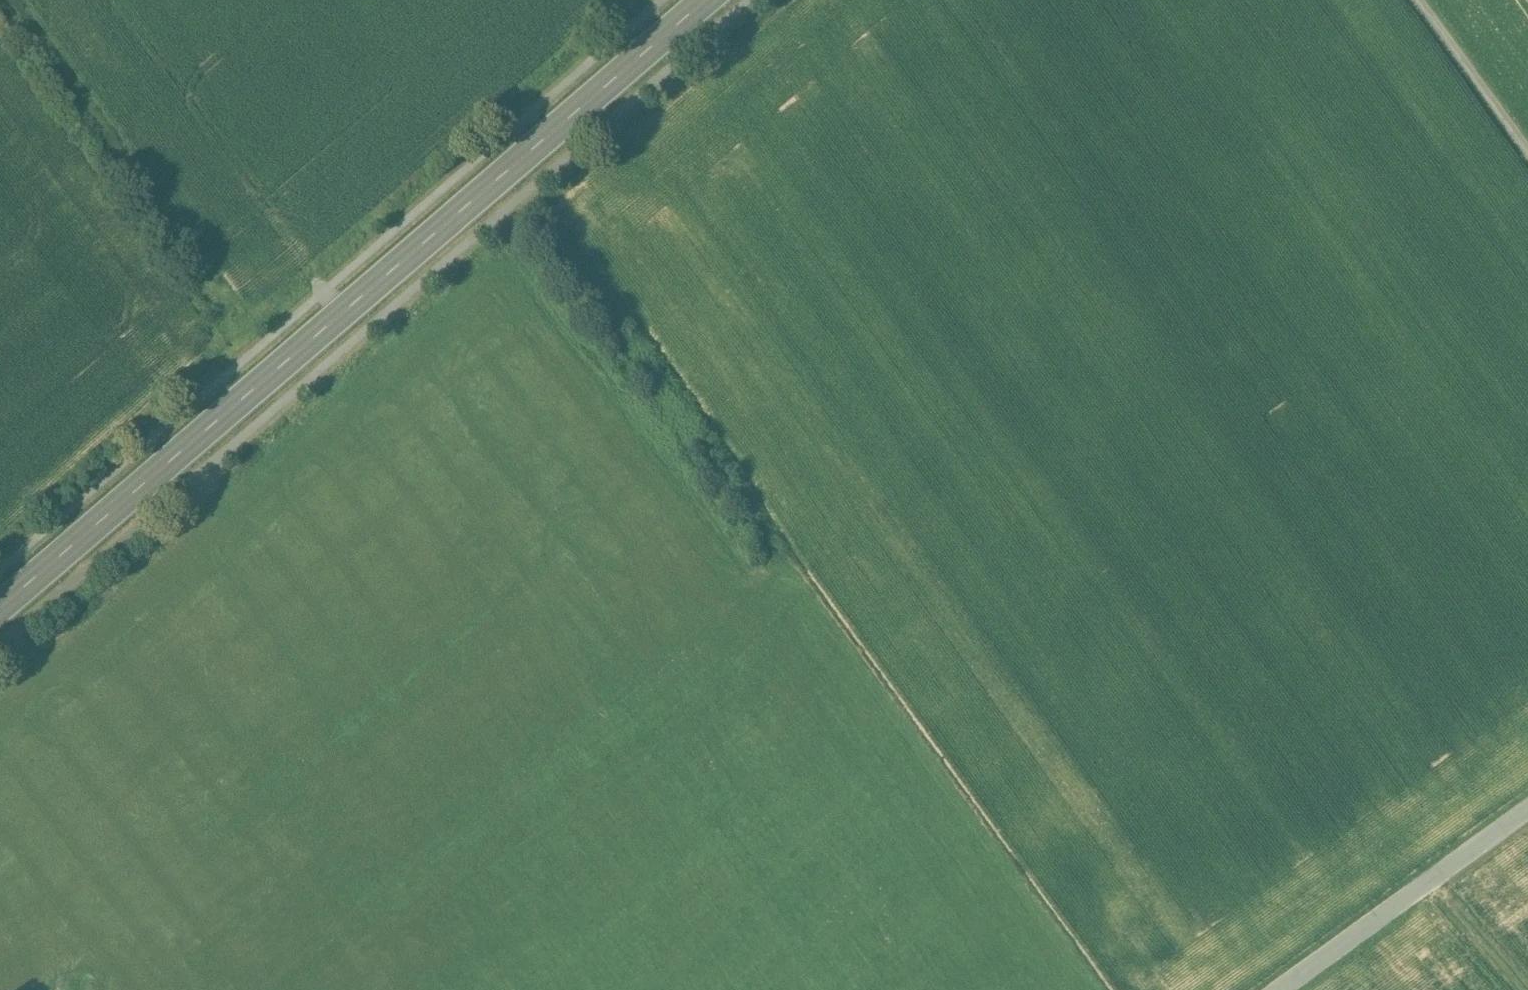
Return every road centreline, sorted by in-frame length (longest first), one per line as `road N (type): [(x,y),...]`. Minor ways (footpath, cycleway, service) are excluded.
road 1 (primary): [(0,609),(710,0)]
road 2 (unclassified): [(1527,813),(1283,989)]
road 3 (unclassified): [(1423,0),(1527,145)]
road 4 (track): [(1435,880),(1527,989)]

